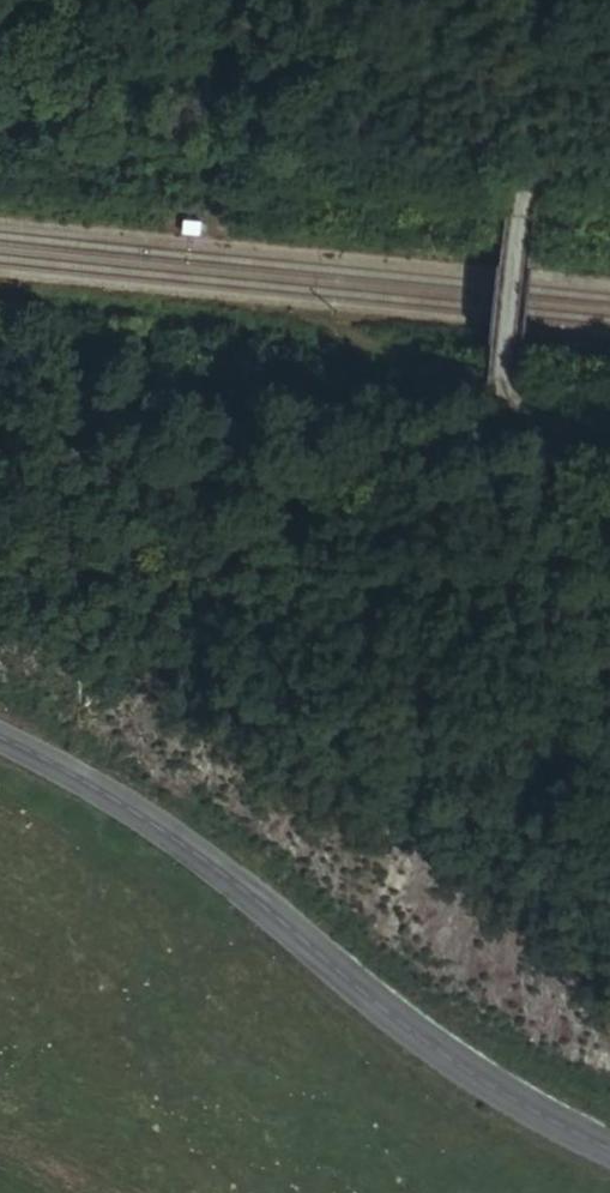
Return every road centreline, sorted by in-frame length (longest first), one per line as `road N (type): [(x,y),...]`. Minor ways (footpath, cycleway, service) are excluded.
road 1 (secondary): [(0,729),(145,812),(396,1035),(520,1112),(609,1148)]
road 2 (track): [(609,182),(549,186),(524,199),(507,396)]

